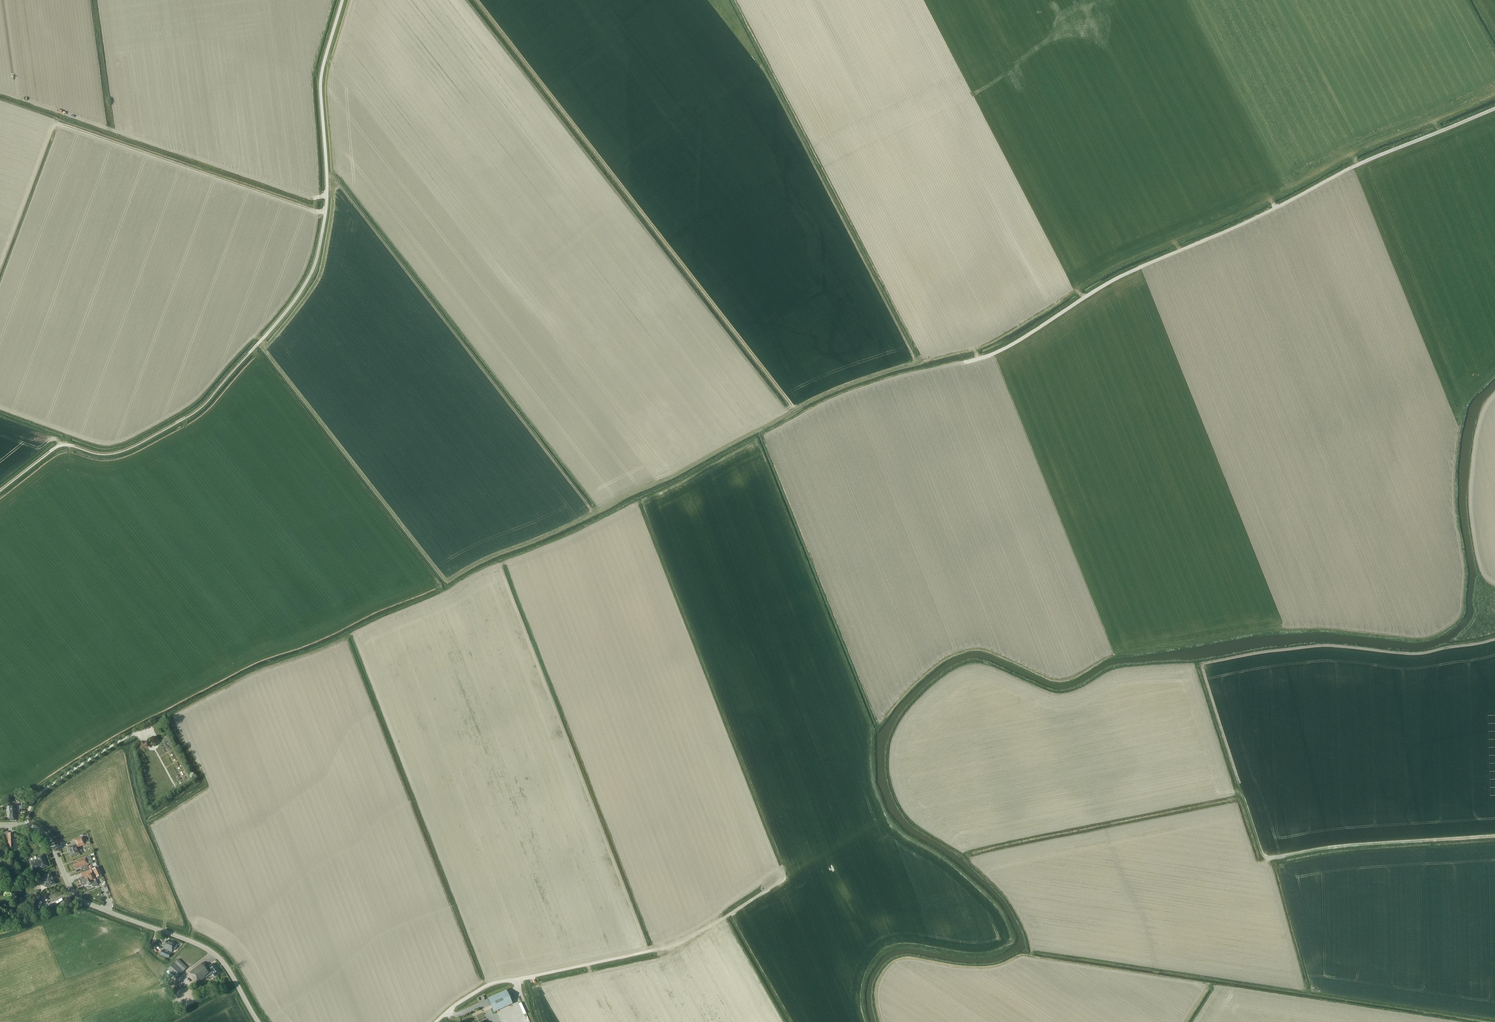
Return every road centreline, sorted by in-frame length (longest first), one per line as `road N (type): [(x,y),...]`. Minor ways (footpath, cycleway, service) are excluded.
road 1 (unclassified): [(341,0),(320,75),(327,187),(319,247),(293,303),(256,346)]
road 2 (unclassified): [(258,1021),(216,955),(86,902),(44,834),(0,825)]

